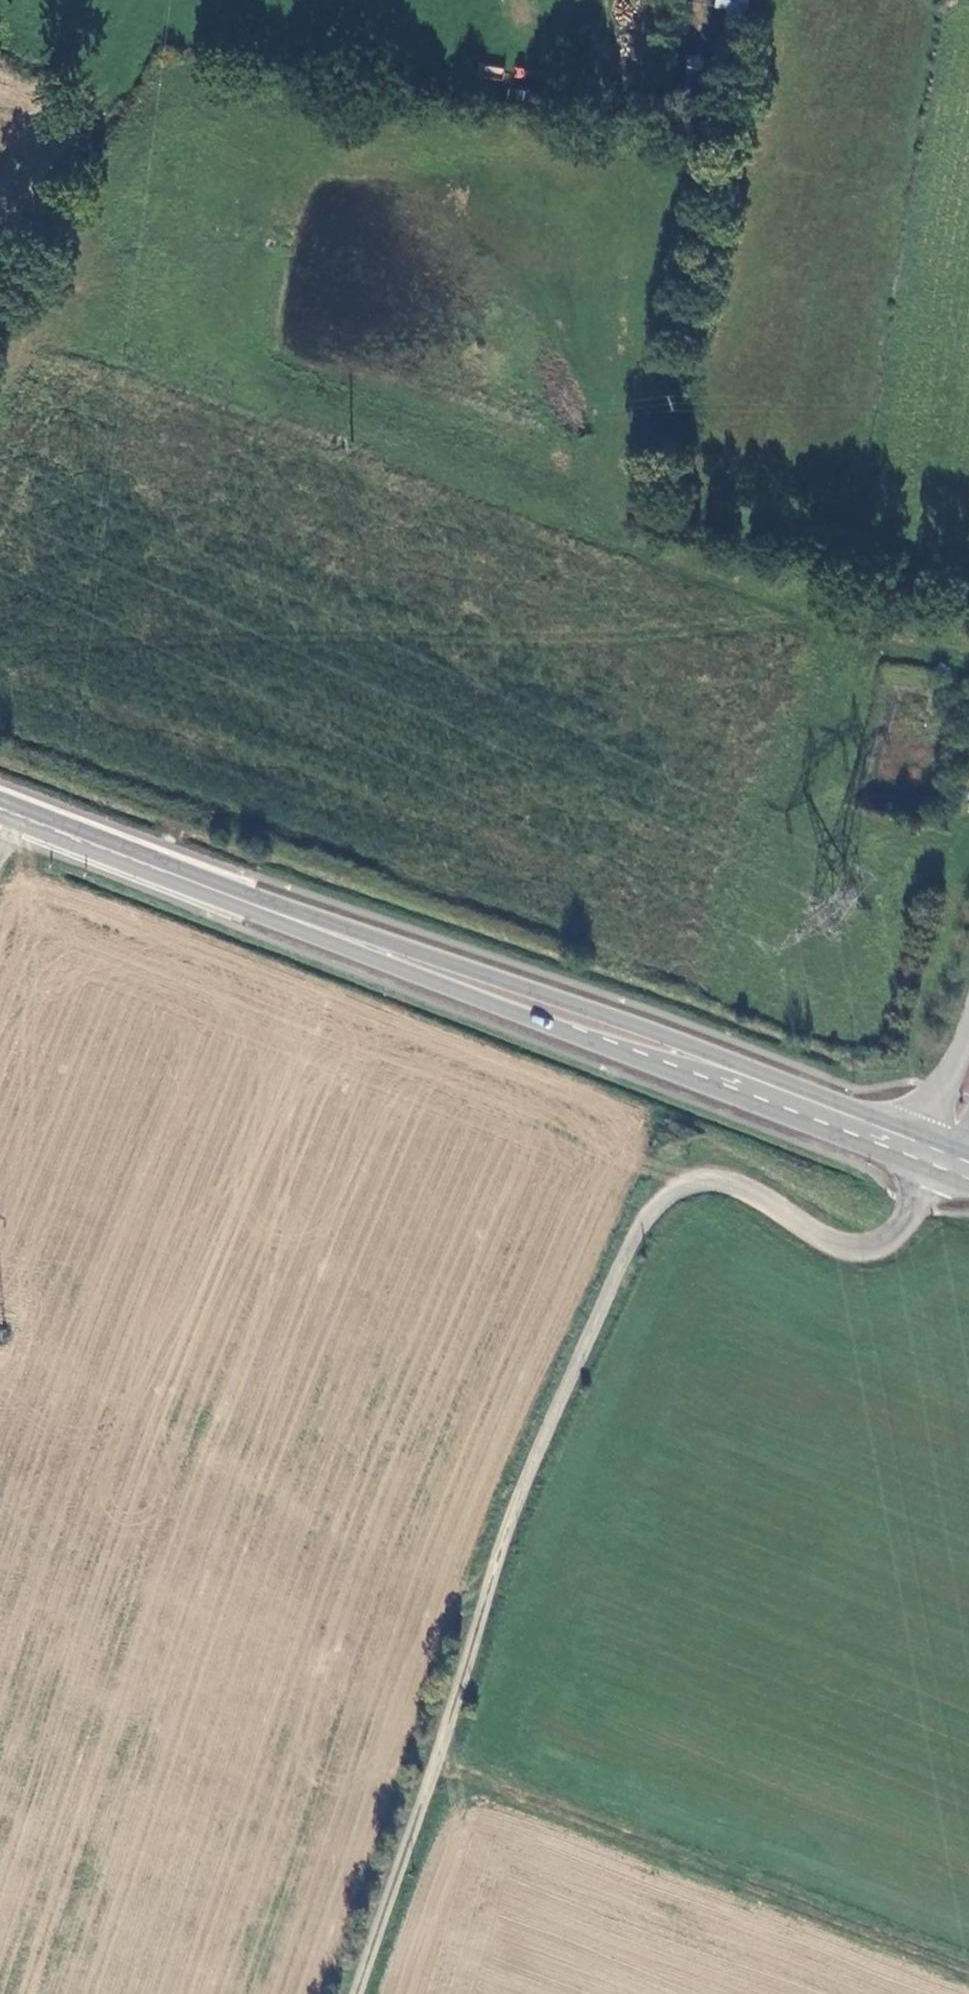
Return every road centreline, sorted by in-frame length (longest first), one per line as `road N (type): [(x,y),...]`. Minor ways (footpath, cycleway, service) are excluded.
road 1 (unclassified): [(357,1993),(522,1469),(649,1202),(694,1177),(724,1179),(835,1244),(861,1248),(889,1238),(939,1156)]
road 2 (primary): [(0,811),(939,1156)]
road 3 (track): [(968,1962),(427,1765)]

